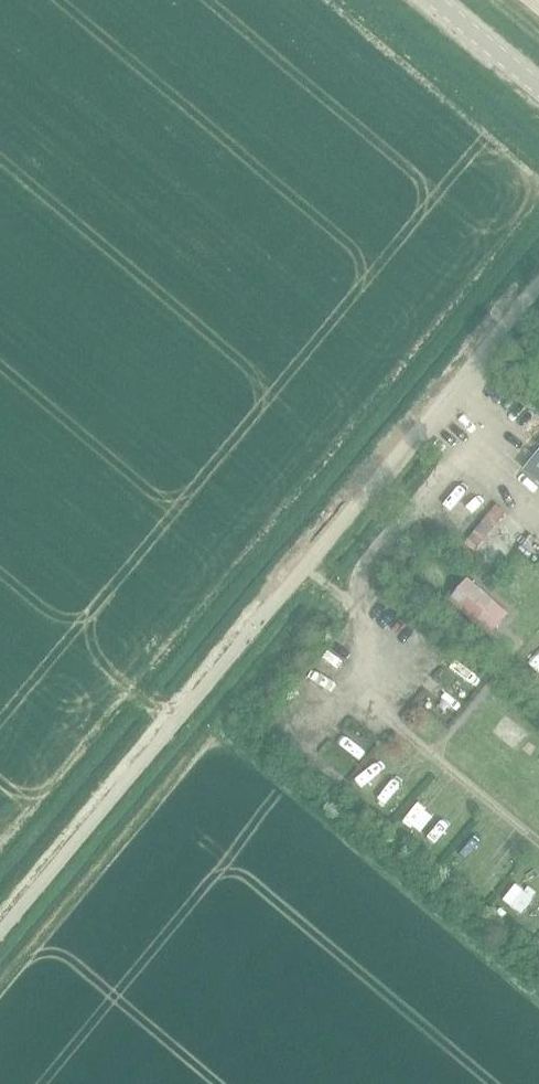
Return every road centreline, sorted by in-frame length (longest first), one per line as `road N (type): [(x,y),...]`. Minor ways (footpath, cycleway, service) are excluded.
road 1 (unclassified): [(0,932),(538,285)]
road 2 (tertiary): [(538,88),(434,0)]

